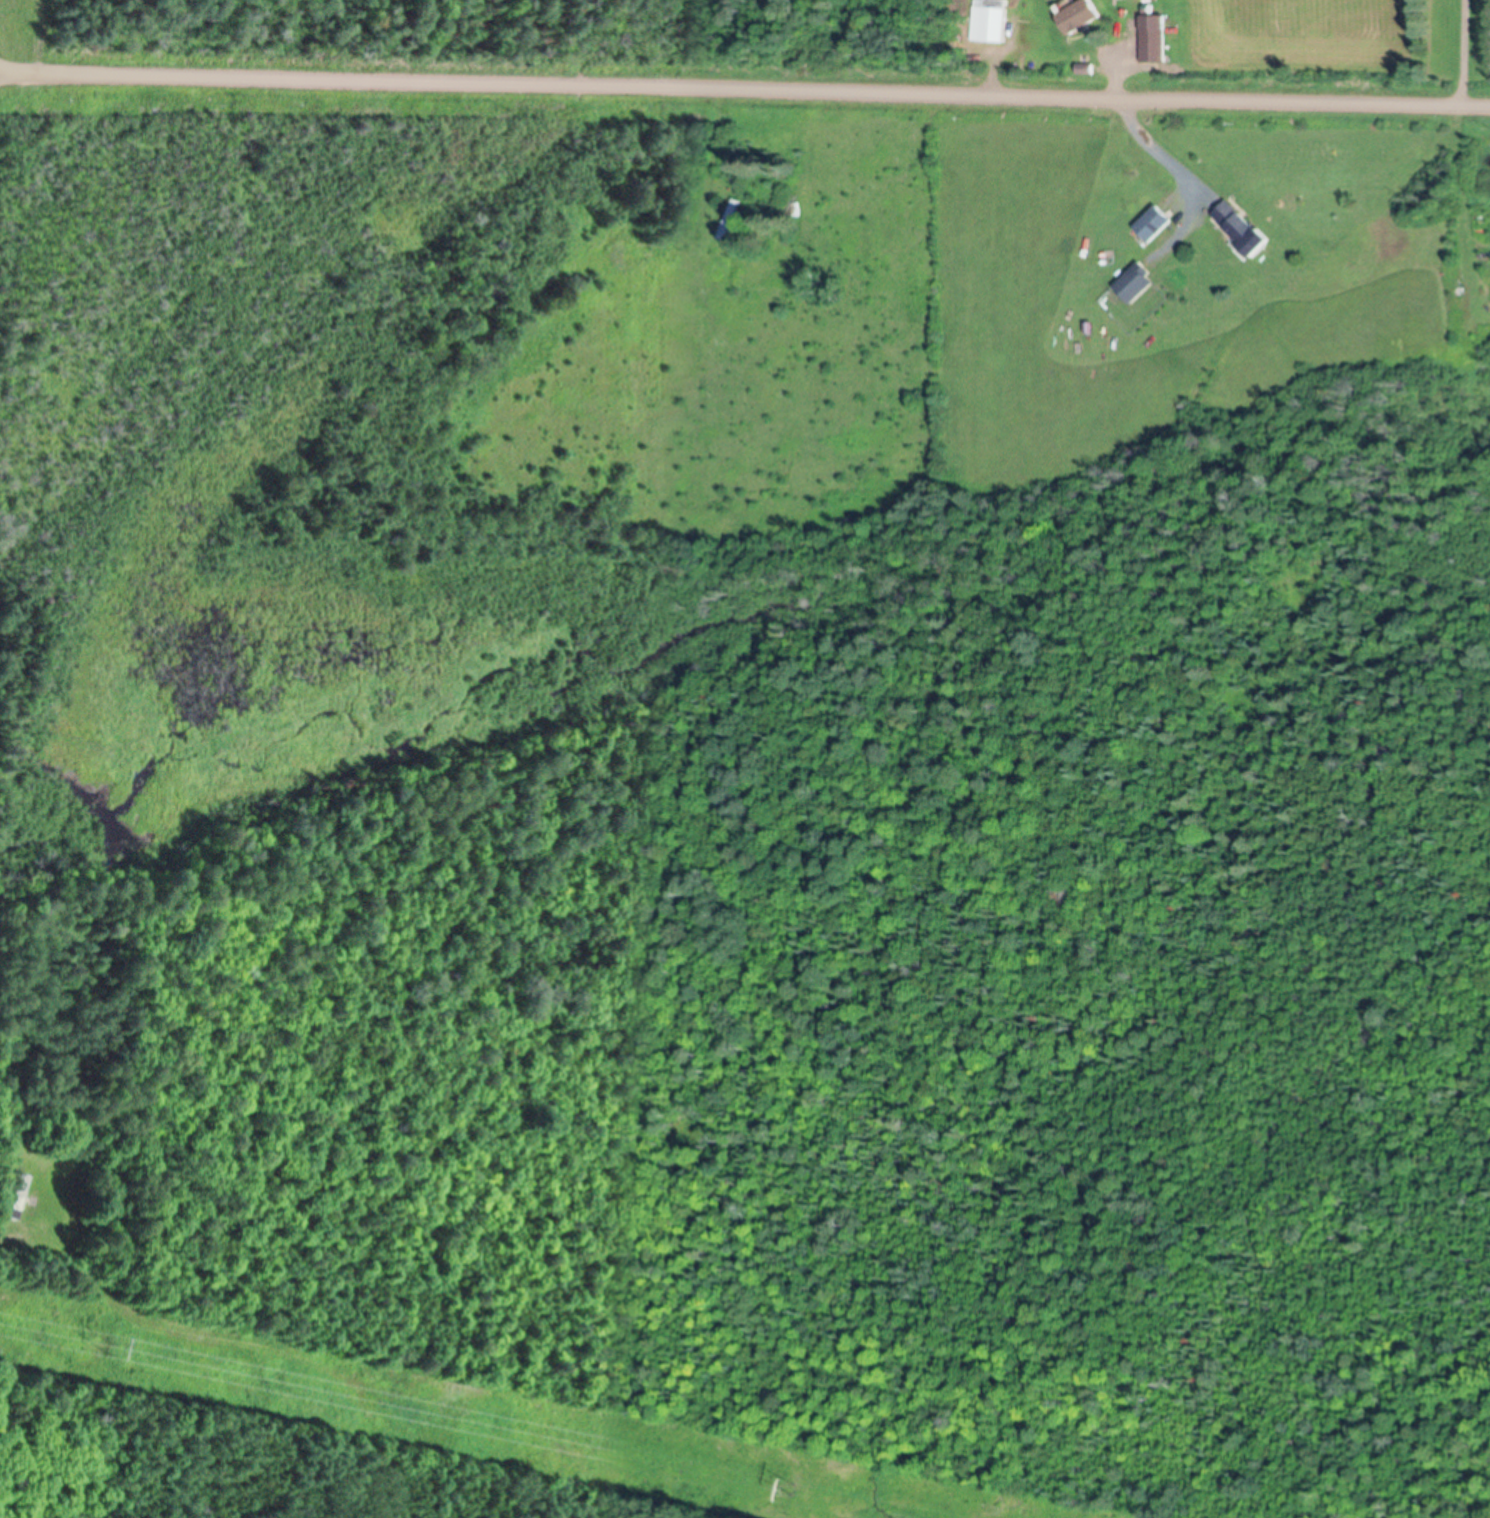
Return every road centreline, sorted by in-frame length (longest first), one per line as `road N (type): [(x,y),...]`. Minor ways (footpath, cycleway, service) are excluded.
road 1 (residential): [(0,76),(1489,107)]

